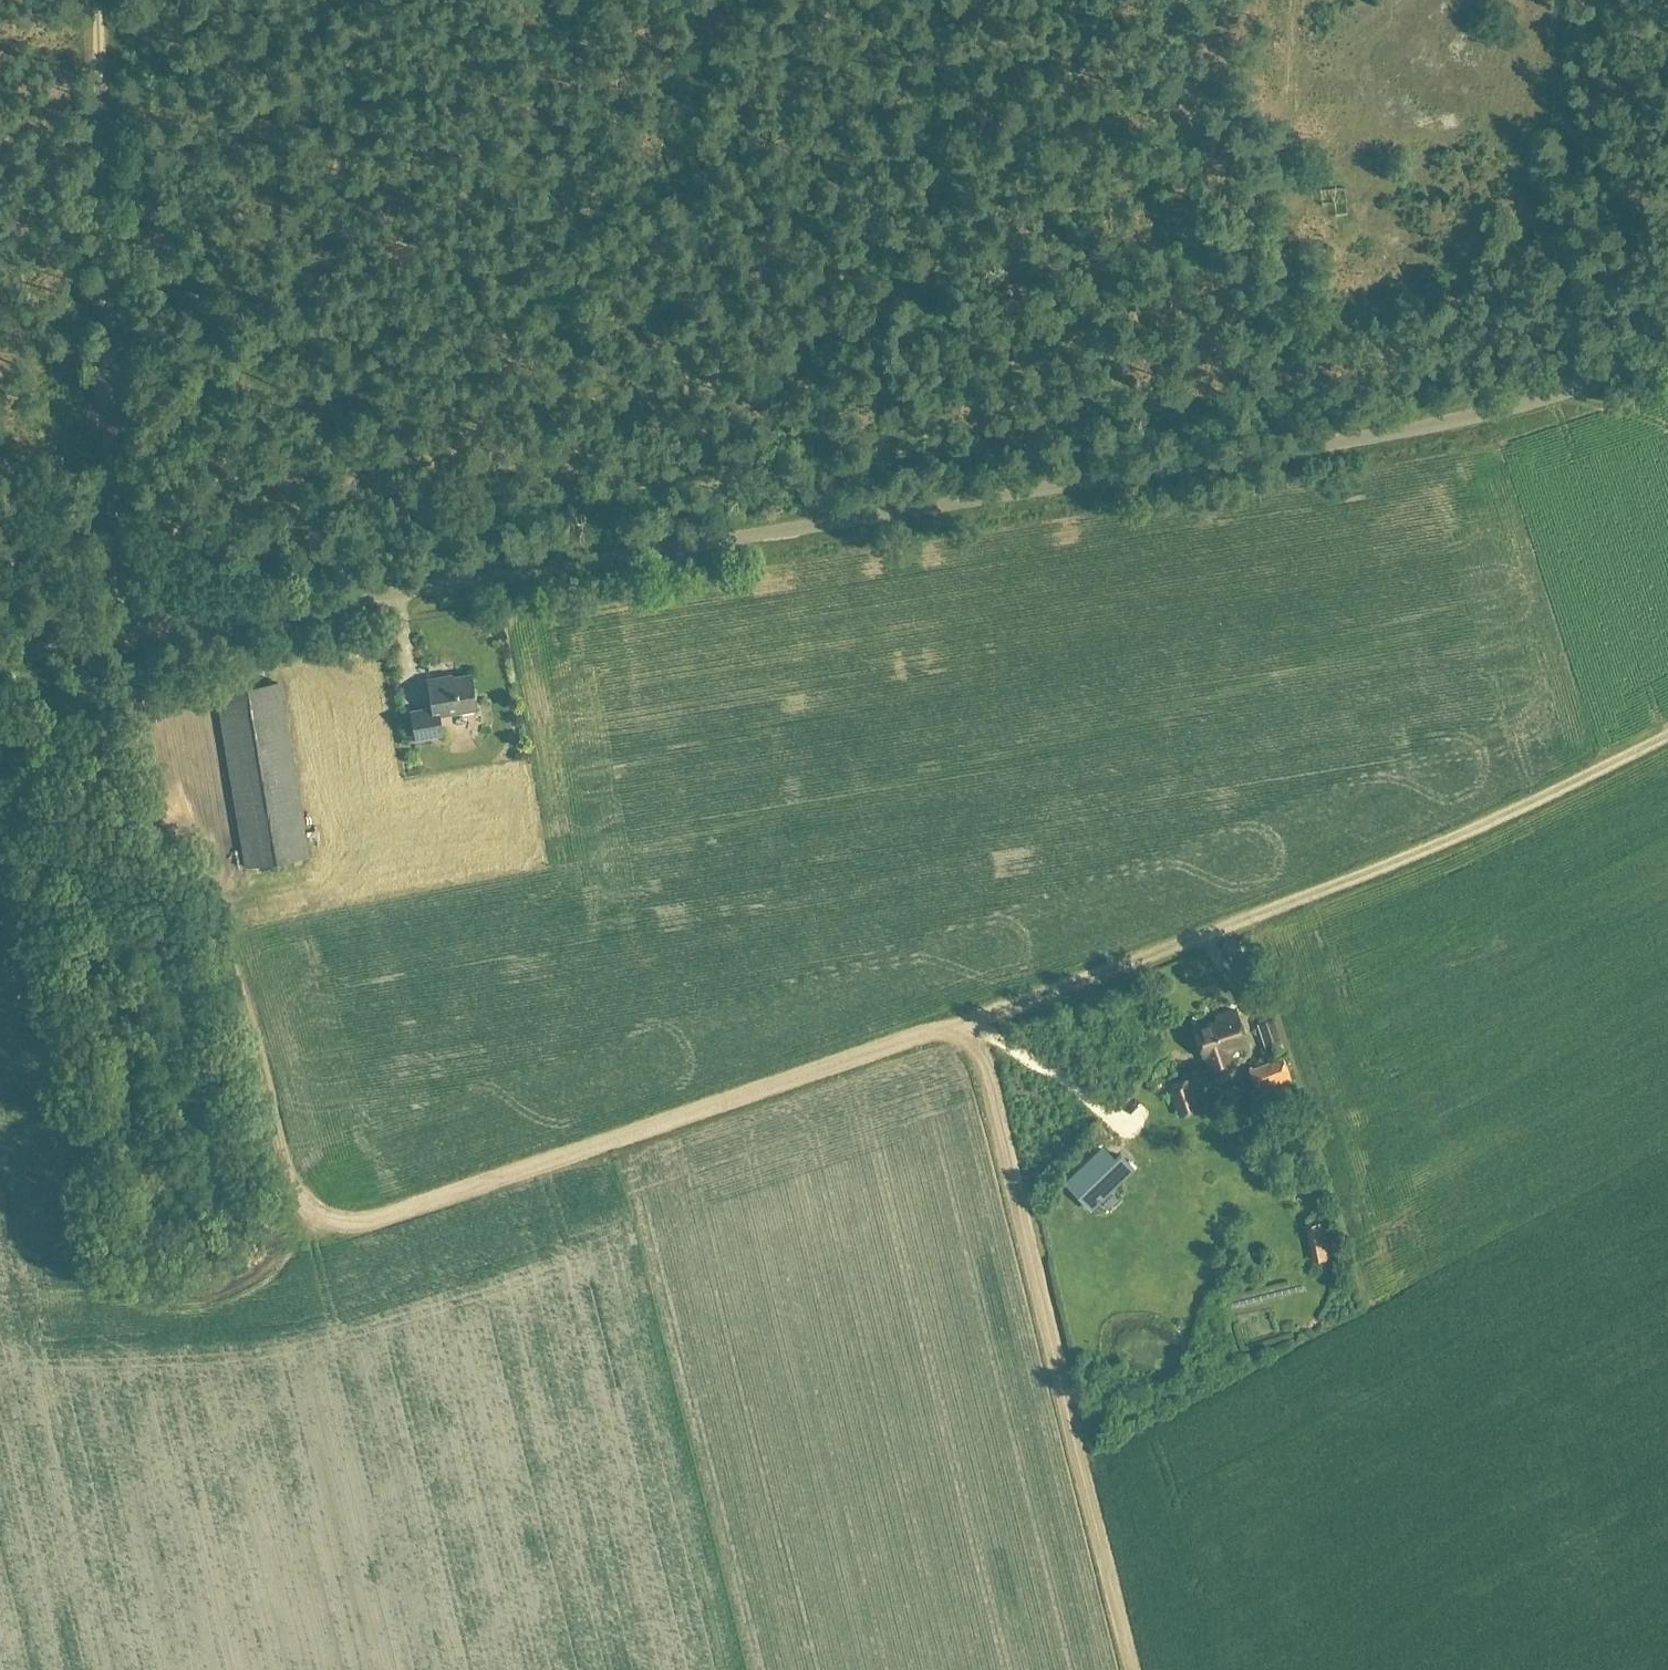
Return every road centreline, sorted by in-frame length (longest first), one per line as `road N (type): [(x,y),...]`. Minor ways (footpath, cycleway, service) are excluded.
road 1 (unclassified): [(87,642),(113,764),(134,811),(203,873),(292,1207),(351,1227),(978,1024),(1542,797),(1667,730)]
road 2 (unclassified): [(87,642),(1347,435),(1551,392),(1667,351)]
road 3 (track): [(118,638),(101,0)]
road 4 (track): [(934,503),(924,0)]
road 5 (track): [(1304,442),(1288,344),(1287,0)]

